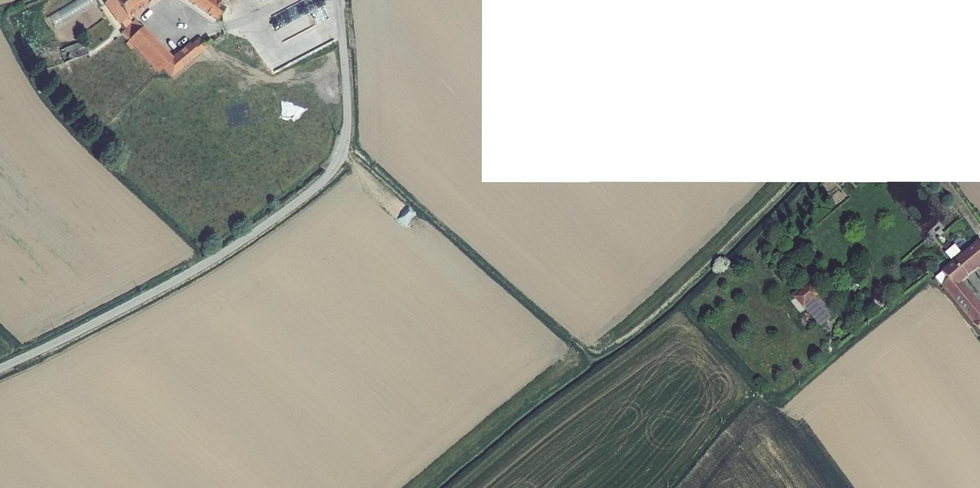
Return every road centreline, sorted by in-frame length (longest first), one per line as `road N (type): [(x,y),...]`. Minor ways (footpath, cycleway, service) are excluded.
road 1 (residential): [(0,369),(186,277),(287,212),(335,168),(347,103),(340,0)]

